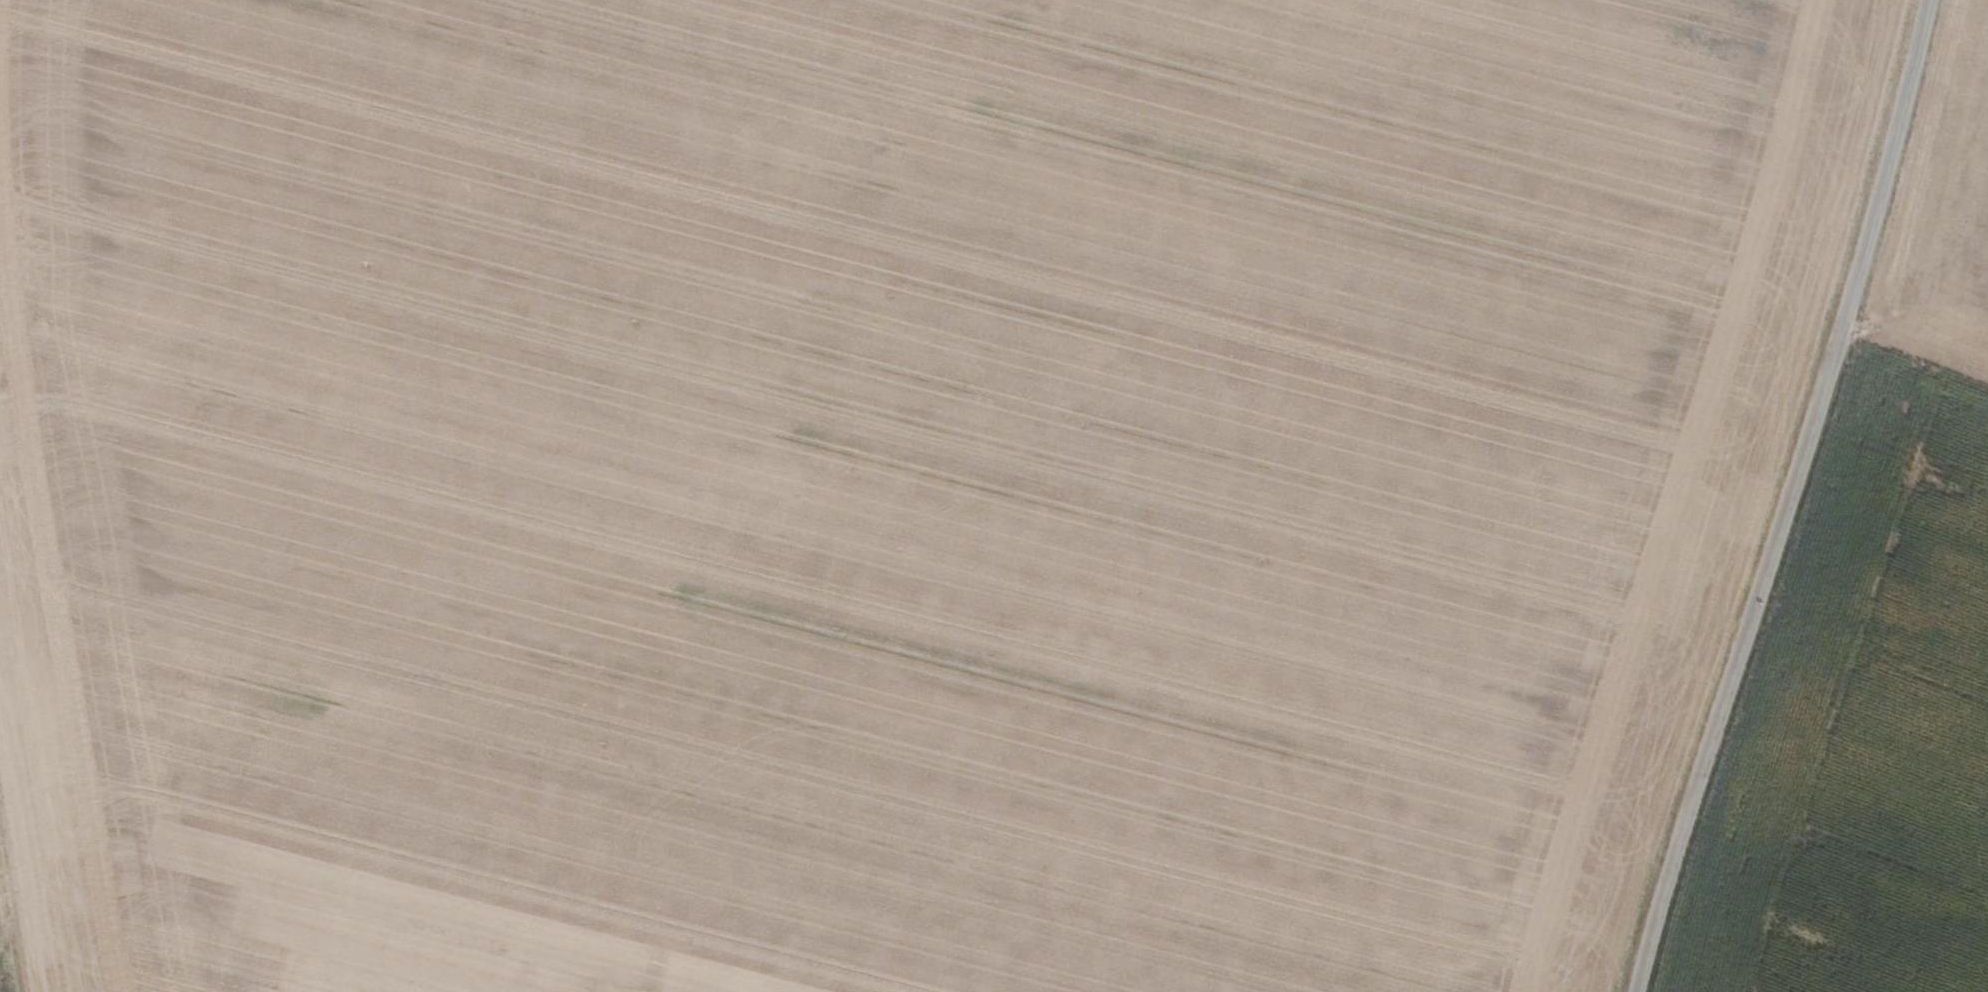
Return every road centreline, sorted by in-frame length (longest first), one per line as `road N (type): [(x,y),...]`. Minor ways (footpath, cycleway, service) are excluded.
road 1 (unclassified): [(1930,0),(1854,321),(1643,991)]
road 2 (track): [(0,871),(21,991)]

